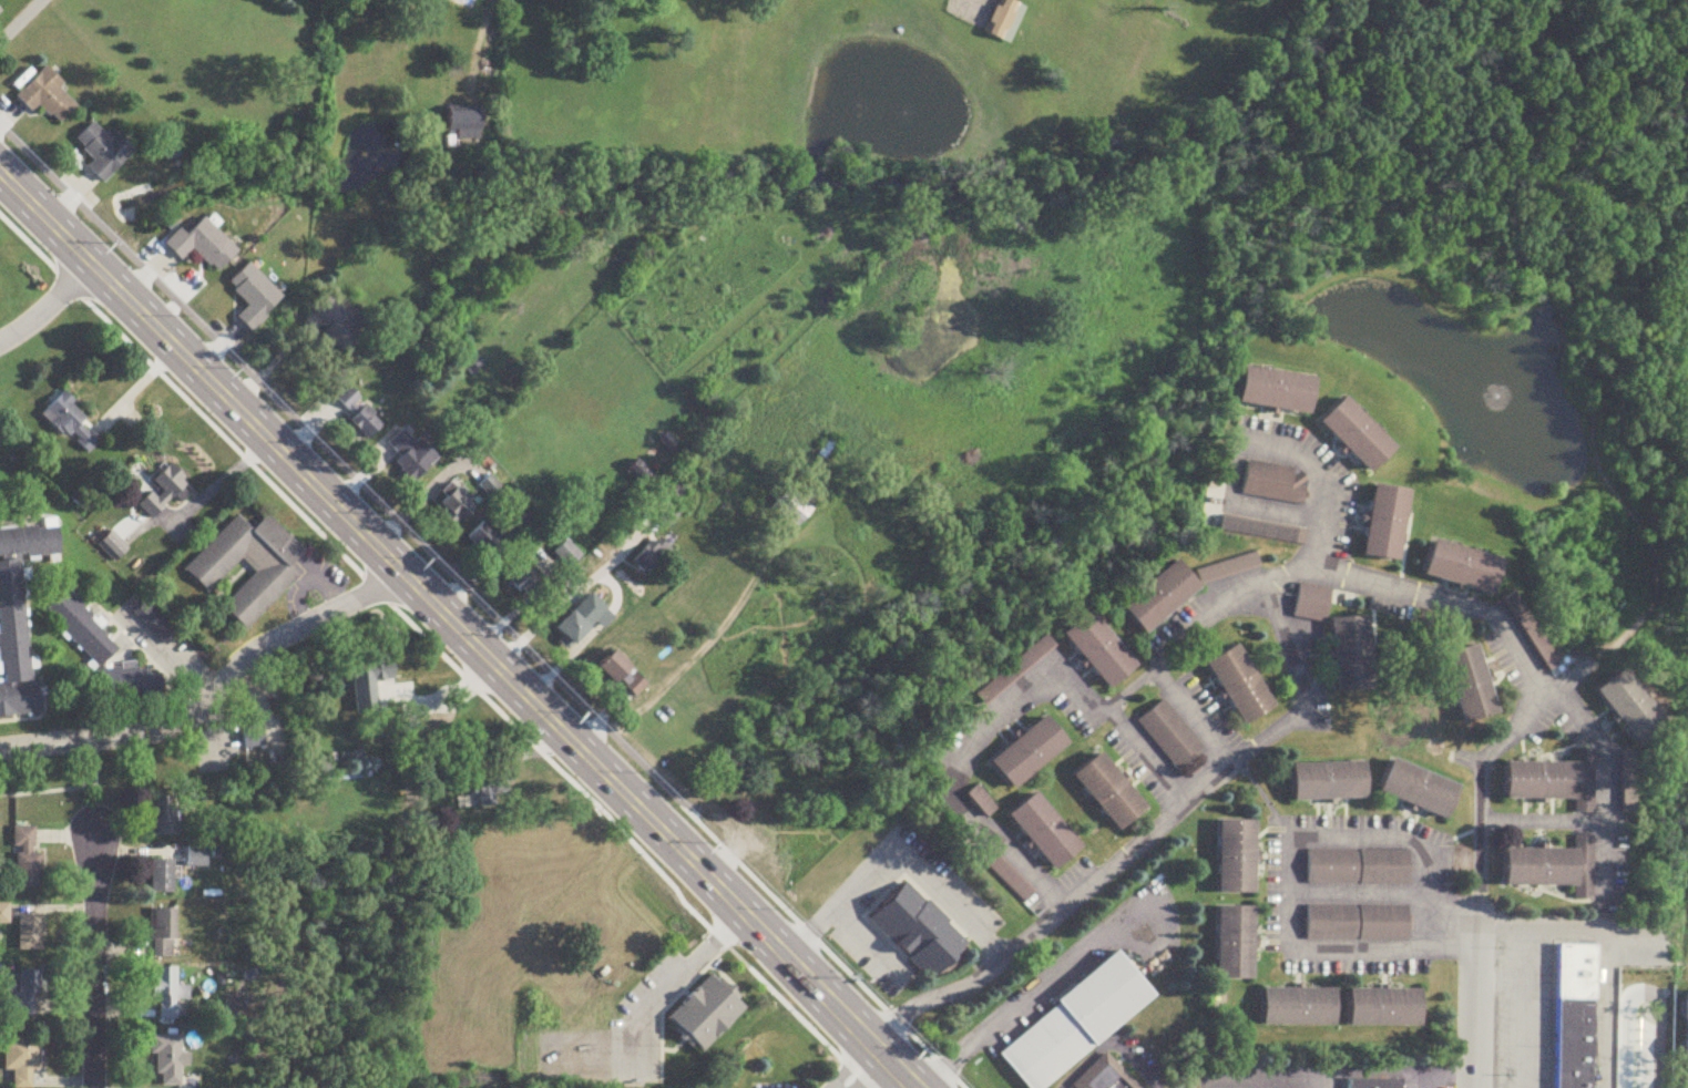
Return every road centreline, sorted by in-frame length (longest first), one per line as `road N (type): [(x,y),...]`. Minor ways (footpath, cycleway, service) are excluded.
road 1 (tertiary): [(918,1087),(0,175)]
road 2 (residential): [(400,571),(371,595),(262,647),(194,716),(144,736),(0,750)]
road 3 (residential): [(94,1087),(94,840)]
road 4 (residential): [(1471,1087),(1473,925)]
road 5 (residential): [(90,264),(57,301),(0,343)]

